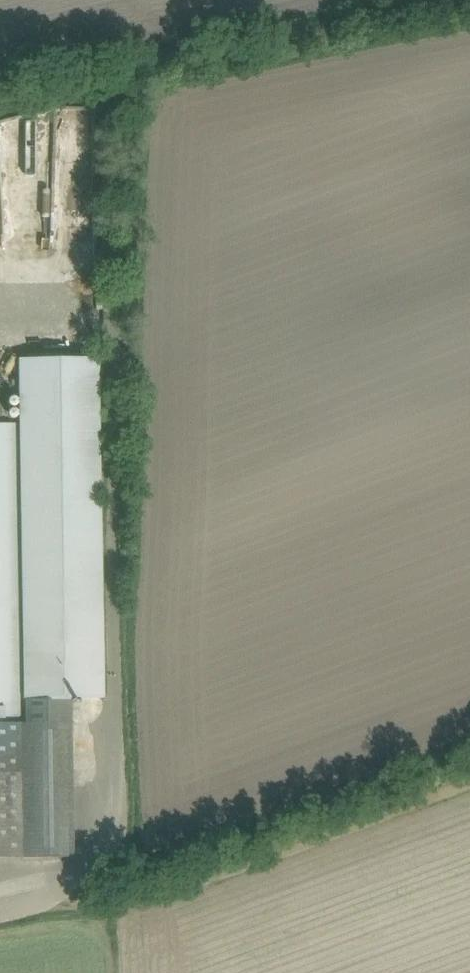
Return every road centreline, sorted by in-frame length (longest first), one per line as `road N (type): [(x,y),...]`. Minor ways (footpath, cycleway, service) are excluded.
road 1 (unclassified): [(0,912),(53,899),(94,864),(102,847),(122,312)]
road 2 (track): [(469,4),(175,59),(137,84),(122,312)]
road 3 (track): [(469,780),(155,895),(100,905),(53,899)]

